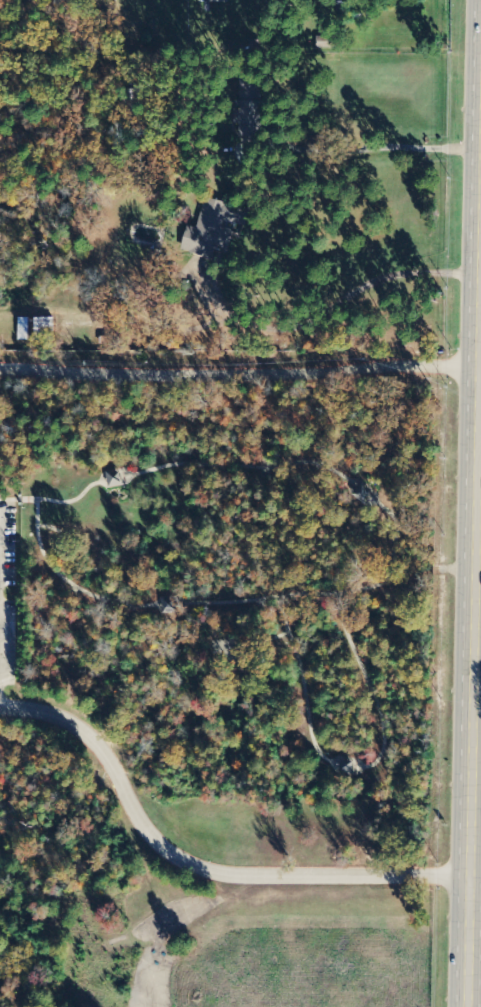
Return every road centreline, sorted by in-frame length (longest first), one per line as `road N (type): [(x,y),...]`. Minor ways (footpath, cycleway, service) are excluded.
road 1 (primary): [(466,1006),(480,159)]

